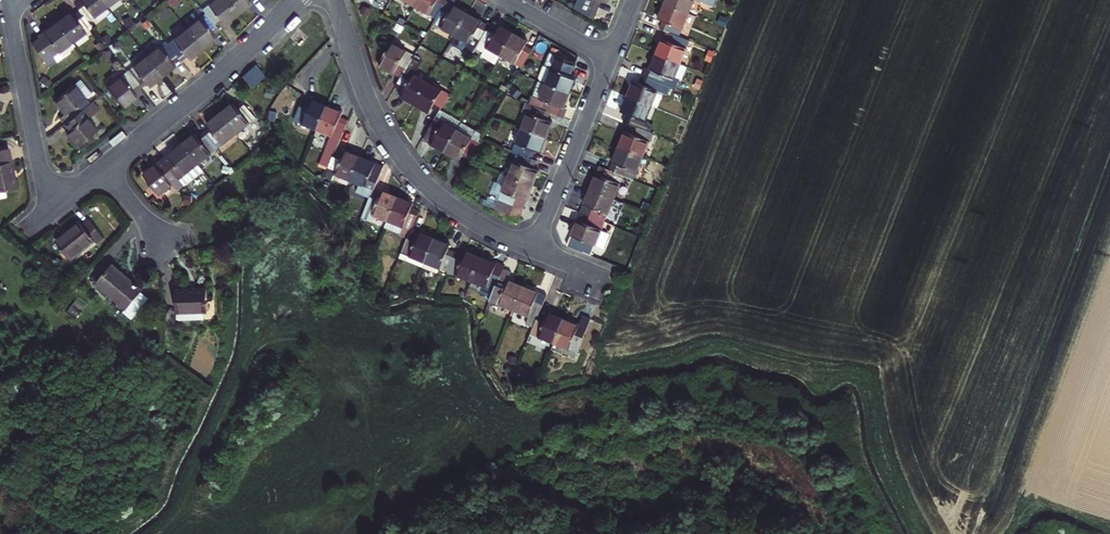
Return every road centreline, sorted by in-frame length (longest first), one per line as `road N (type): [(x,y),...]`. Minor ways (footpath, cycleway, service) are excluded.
road 1 (residential): [(335,0),(365,94),(399,157),(461,214),(532,250)]
road 2 (residential): [(104,169),(213,82),(293,0)]
road 3 (residential): [(532,250),(611,59)]
road 4 (residential): [(8,13),(47,213)]
road 5 (residential): [(506,0),(611,59)]

